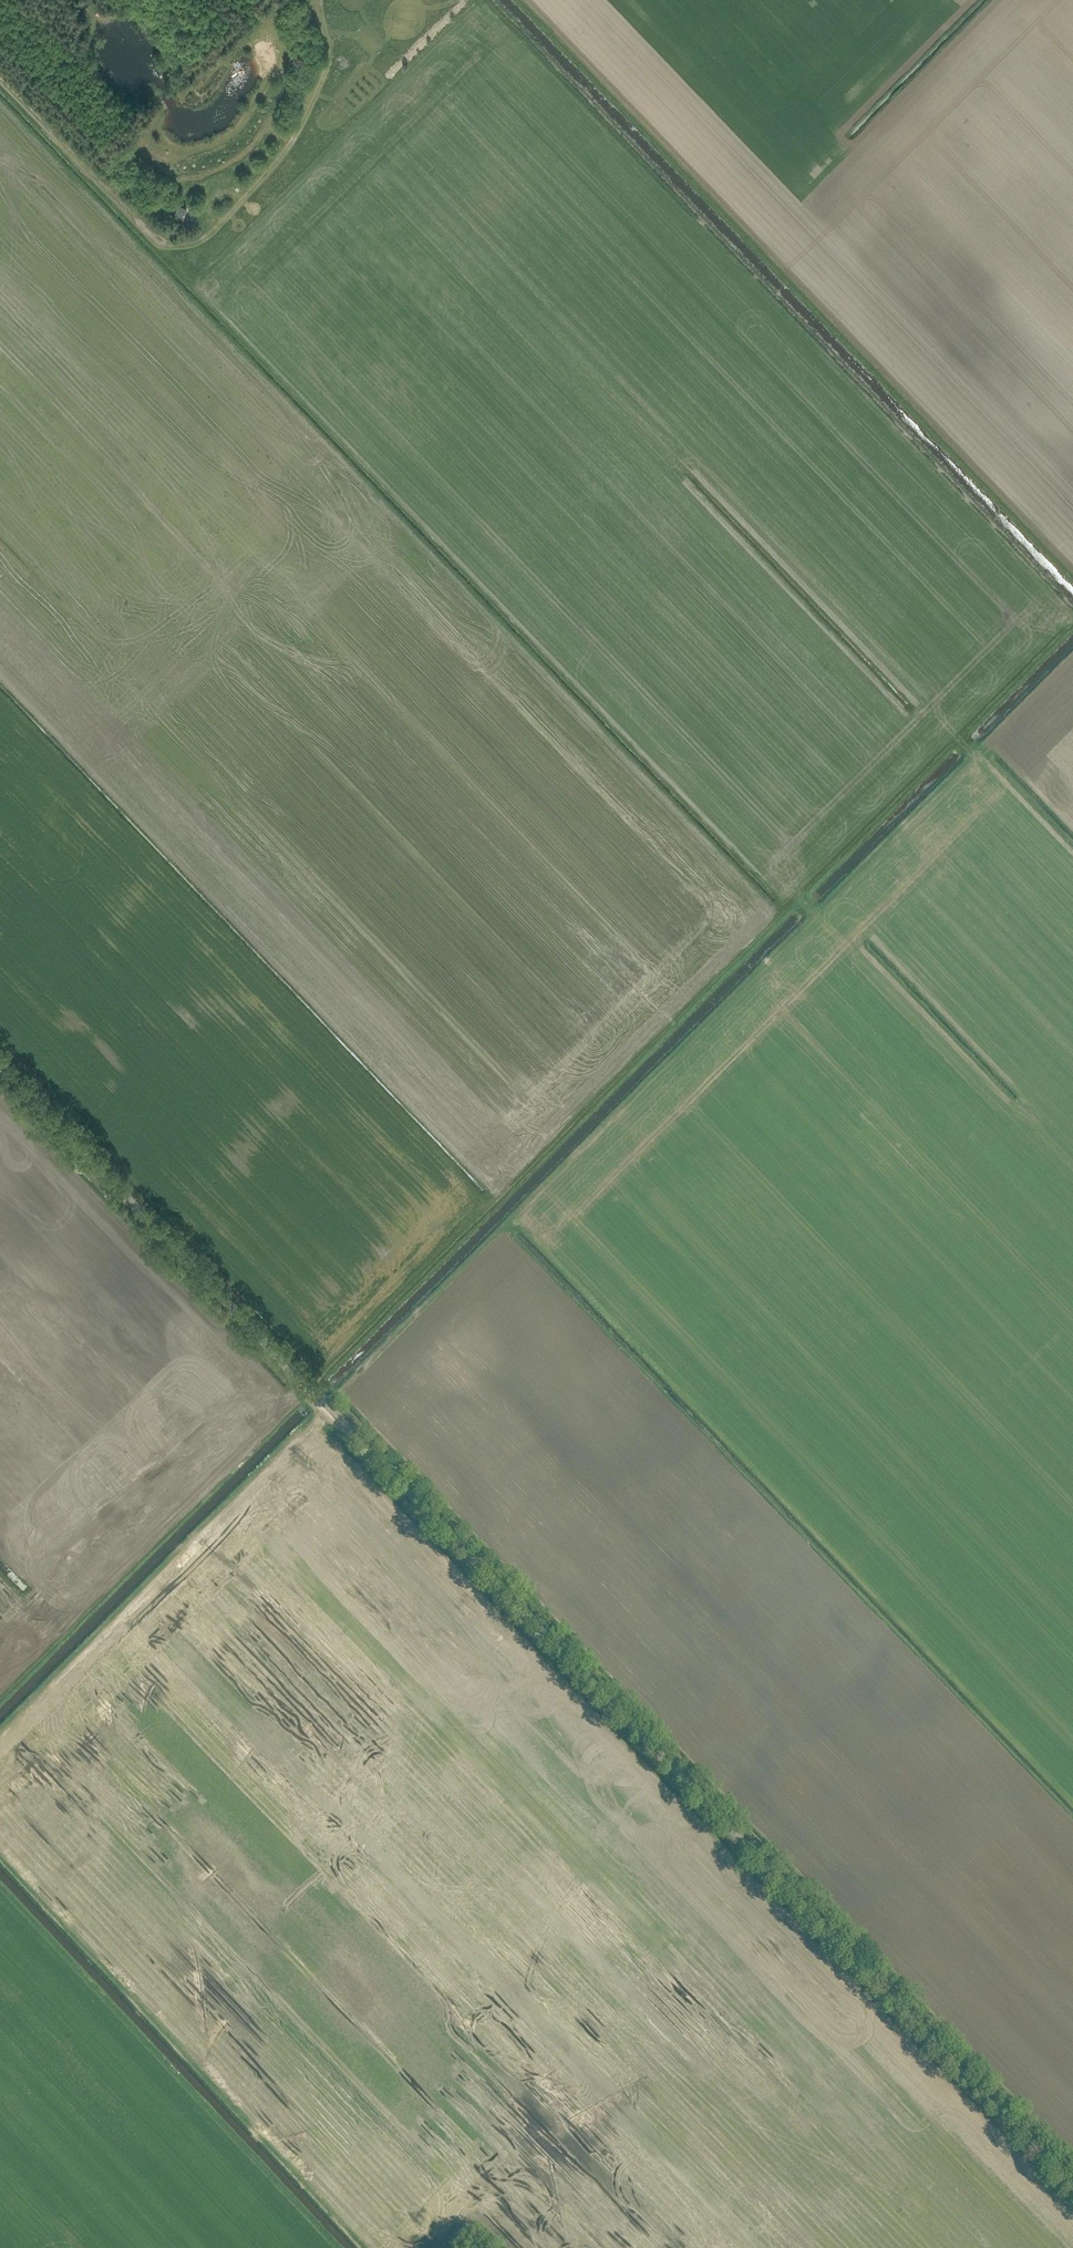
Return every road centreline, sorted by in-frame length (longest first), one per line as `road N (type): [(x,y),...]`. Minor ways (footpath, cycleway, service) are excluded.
road 1 (unclassified): [(1072,2187),(0,1068)]
road 2 (track): [(0,1705),(296,1406),(354,1381),(1072,661)]
road 3 (track): [(169,246),(0,76)]

